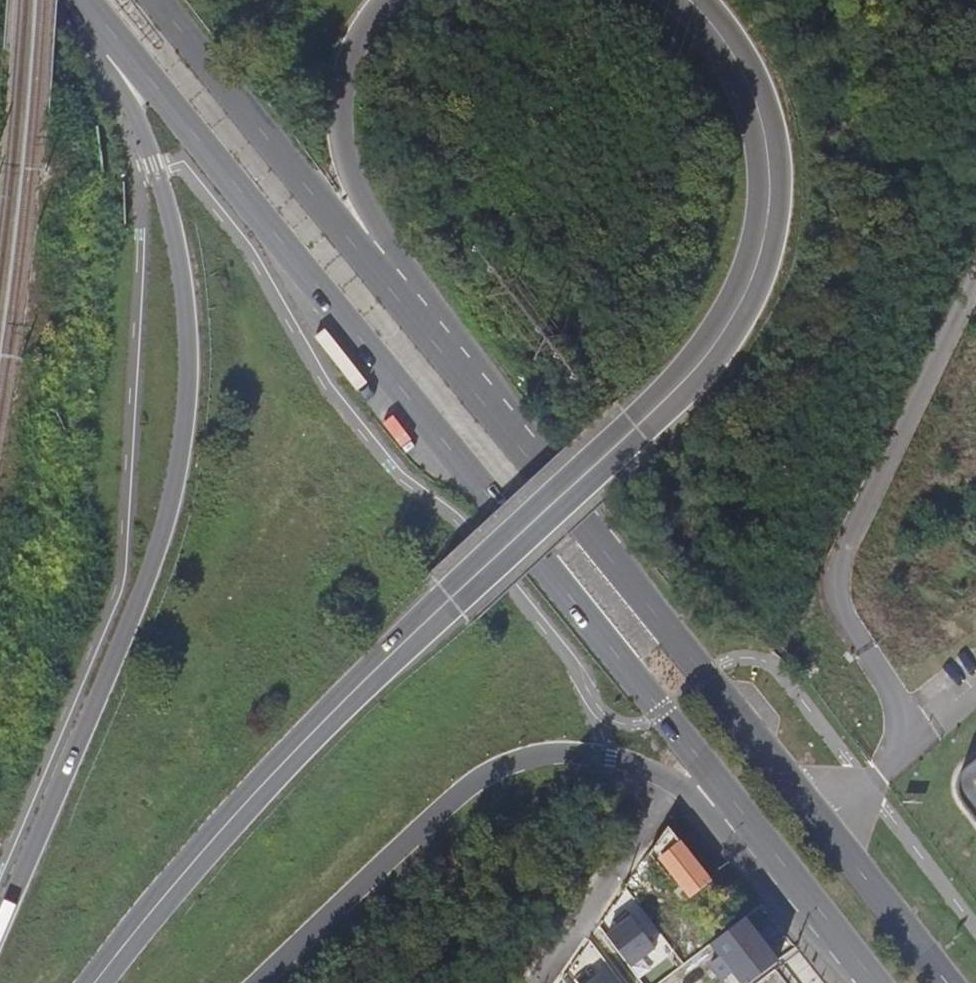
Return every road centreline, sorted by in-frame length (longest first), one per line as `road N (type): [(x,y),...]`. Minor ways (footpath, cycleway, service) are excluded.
road 1 (primary): [(94,0),(744,815)]
road 2 (primary): [(58,0),(130,119),(153,177),(176,301),(178,386),(168,478),(142,569),(0,905)]
road 3 (primary): [(946,982),(419,322)]
road 4 (primary): [(86,982),(274,765),(627,428)]
road 5 (primary): [(252,982),(451,794),(505,763),(543,754),(599,758),(681,786)]
road 6 (primary): [(684,0),(728,53),(759,127),(765,206),(751,284),(713,351),(627,428)]
road 7 (primary): [(419,322),(143,0)]
road 8 (primary): [(419,322),(360,206),(338,116),(355,32),(385,0)]
road 9 (residential): [(538,982),(681,786)]
road 10 (primary): [(744,815),(874,982)]

